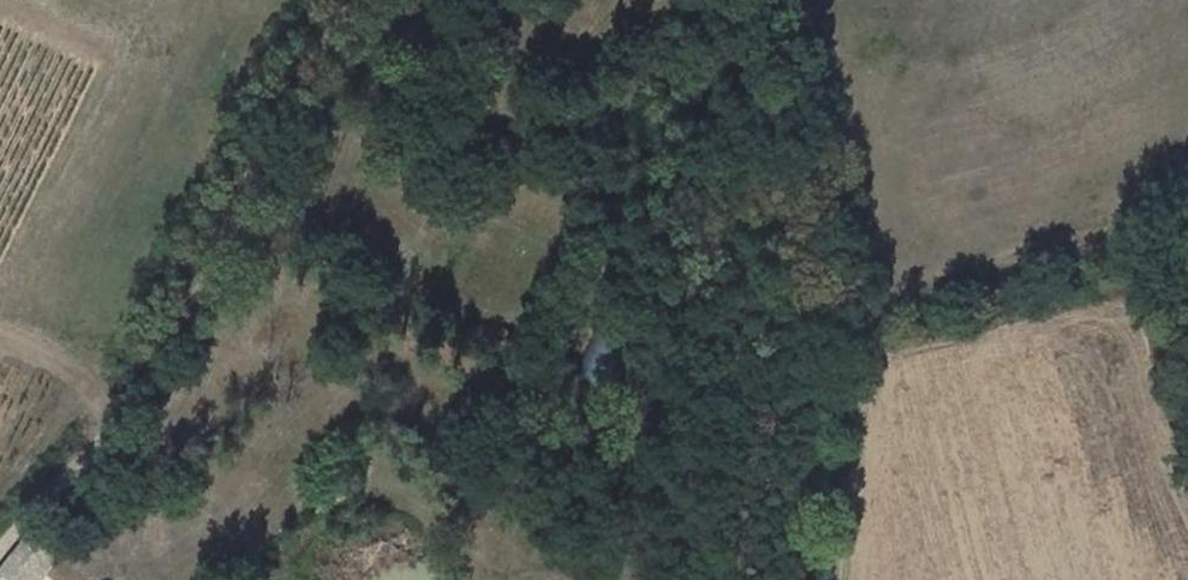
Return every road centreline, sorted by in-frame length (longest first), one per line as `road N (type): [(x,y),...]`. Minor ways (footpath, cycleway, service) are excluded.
road 1 (track): [(0,550),(120,422),(300,90),(370,0)]
road 2 (track): [(840,579),(861,319),(797,81),(729,0)]

